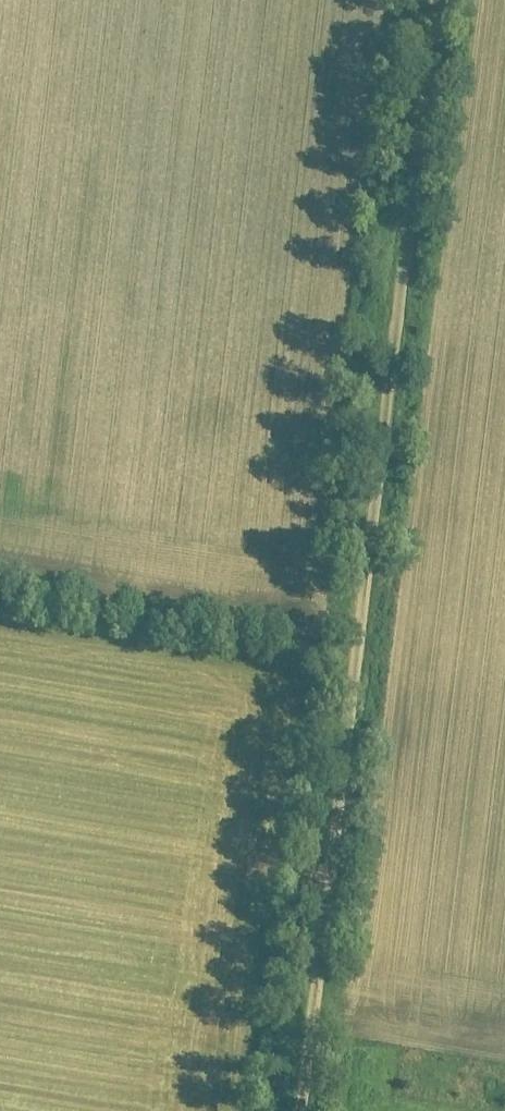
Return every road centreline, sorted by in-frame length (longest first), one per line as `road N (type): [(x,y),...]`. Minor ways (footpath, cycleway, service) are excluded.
road 1 (unclassified): [(436,0),(300,1110)]

